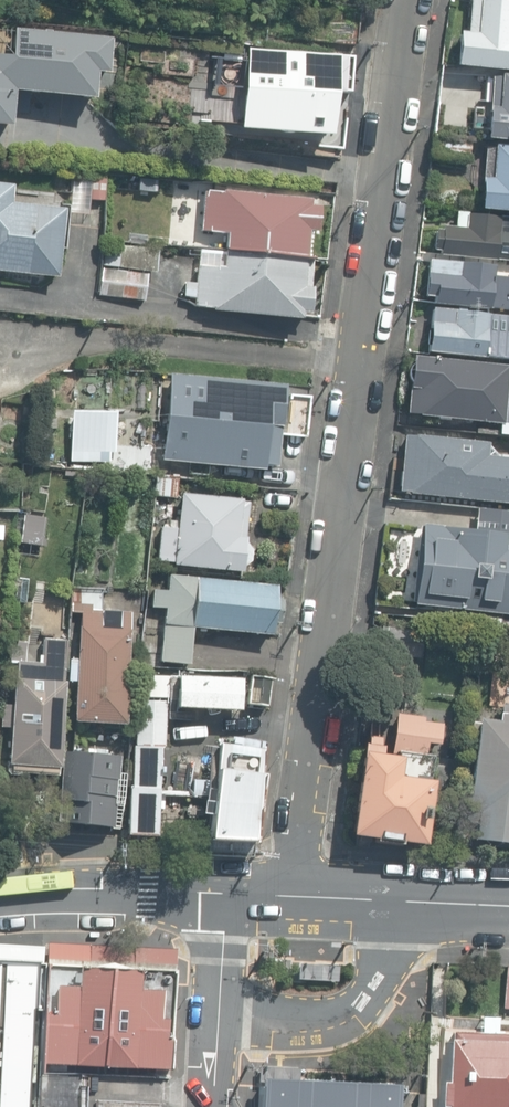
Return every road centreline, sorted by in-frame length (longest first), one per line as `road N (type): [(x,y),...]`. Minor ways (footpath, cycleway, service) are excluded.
road 1 (residential): [(404,0),(338,509),(298,897)]
road 2 (tertiary): [(223,894),(0,892)]
road 3 (residential): [(212,1106),(223,894)]
road 4 (tertiary): [(508,906),(298,897)]

